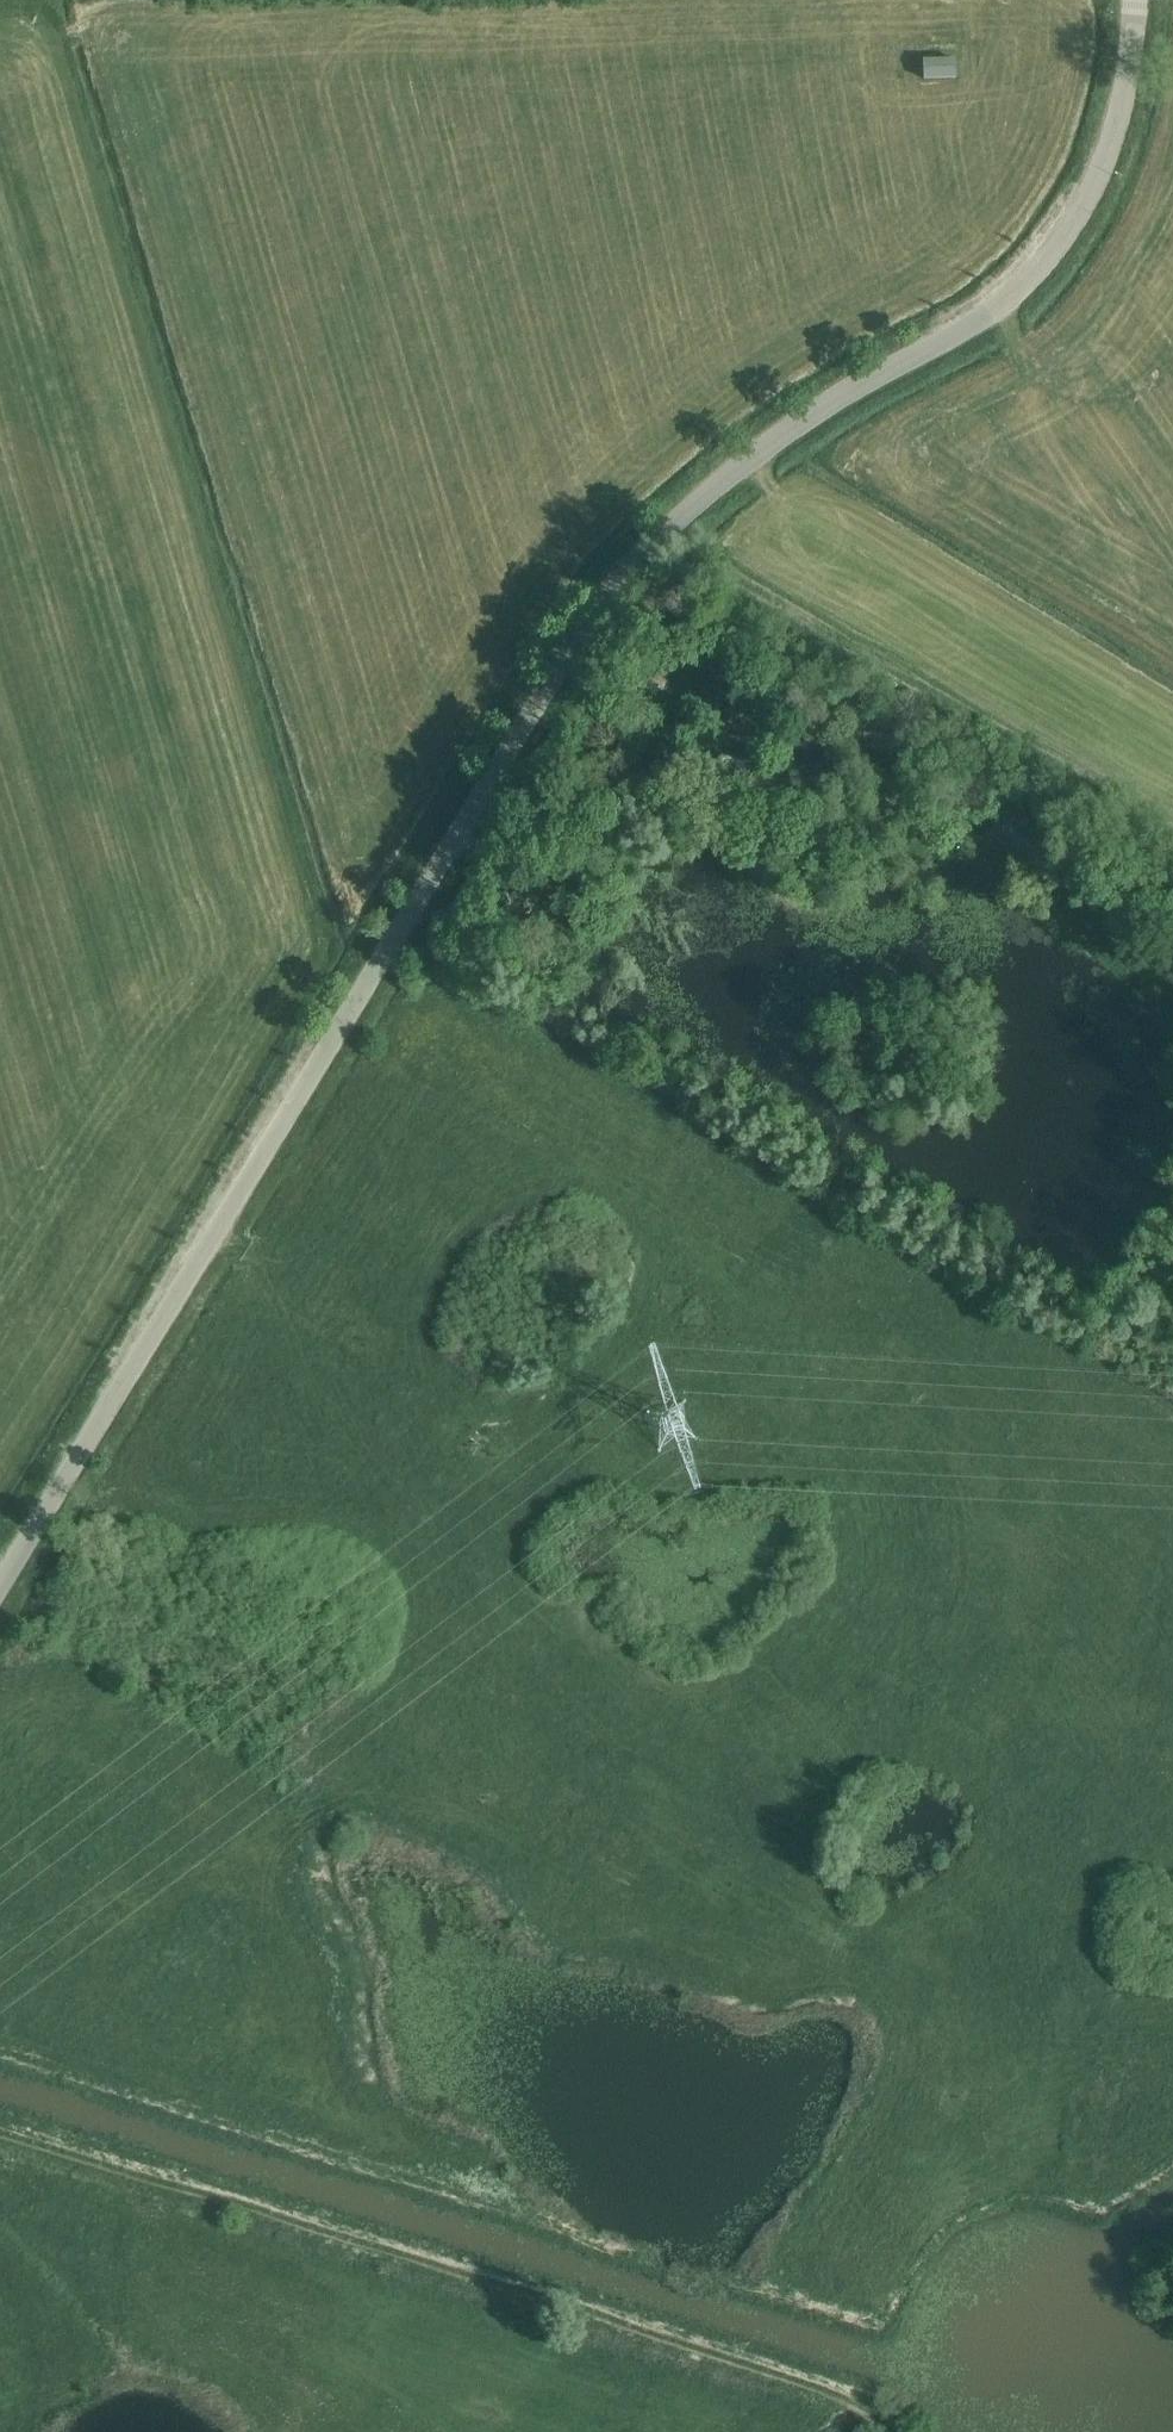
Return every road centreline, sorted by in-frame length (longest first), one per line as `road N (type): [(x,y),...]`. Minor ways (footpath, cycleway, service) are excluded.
road 1 (tertiary): [(0,1594),(631,544),(764,436),(881,365),(970,324),(1064,239),(1109,151),(1130,66),(1133,0)]
road 2 (track): [(0,2031),(524,2216)]

